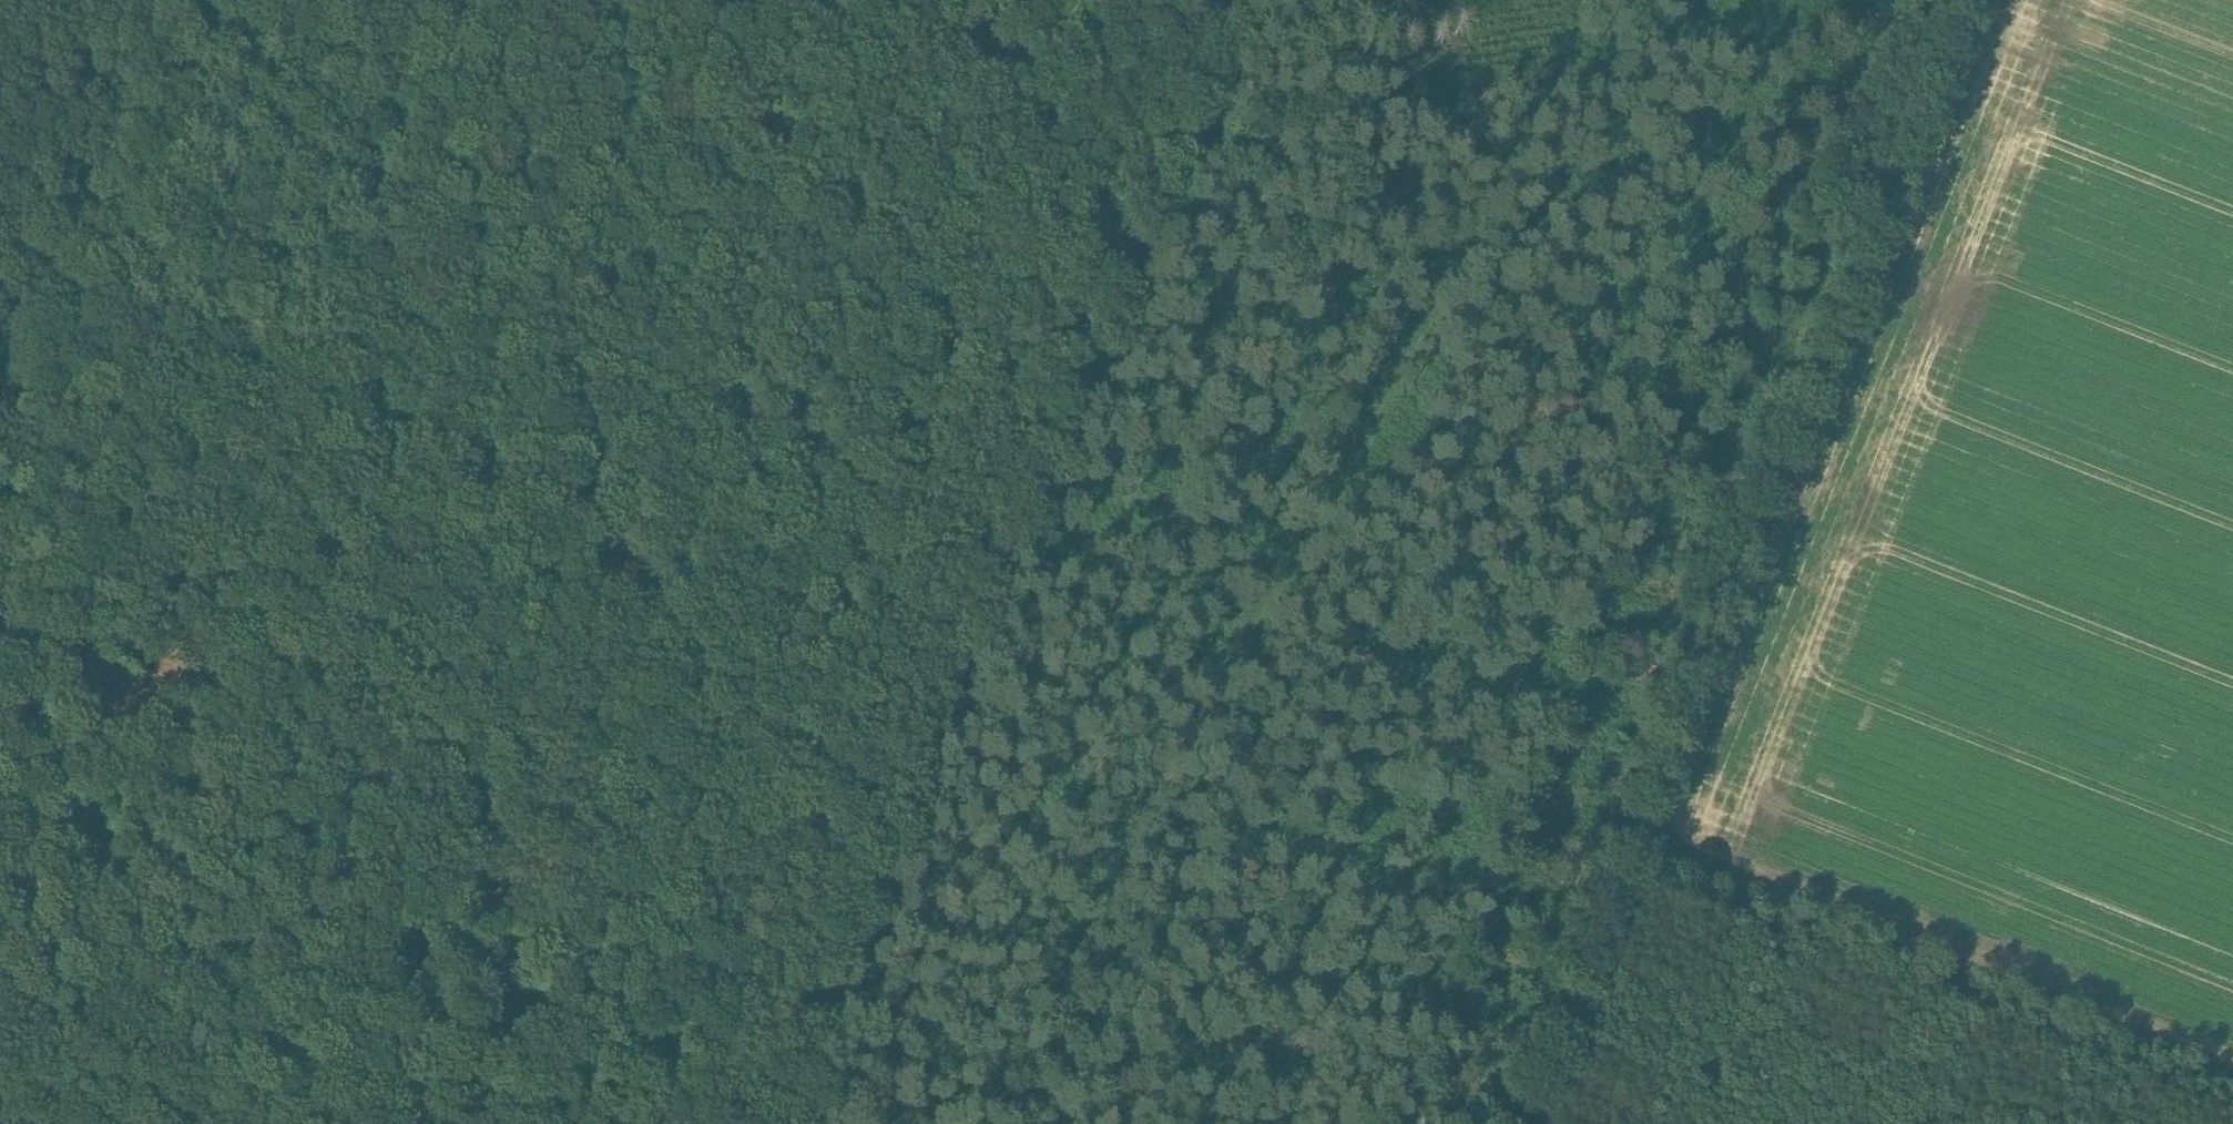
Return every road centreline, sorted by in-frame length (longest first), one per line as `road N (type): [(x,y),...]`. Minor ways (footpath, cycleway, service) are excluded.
road 1 (track): [(1925,0),(1486,1123)]
road 2 (track): [(173,0),(0,431)]

